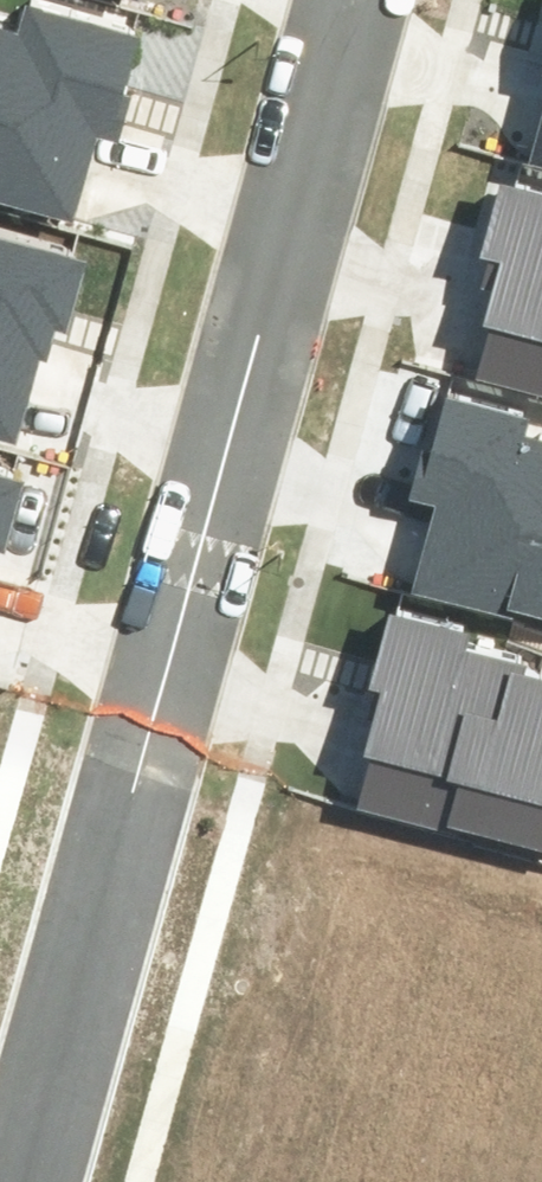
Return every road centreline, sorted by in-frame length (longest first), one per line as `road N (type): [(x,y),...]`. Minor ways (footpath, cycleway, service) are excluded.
road 1 (residential): [(135,786),(356,0)]
road 2 (residential): [(135,786),(25,1181)]

